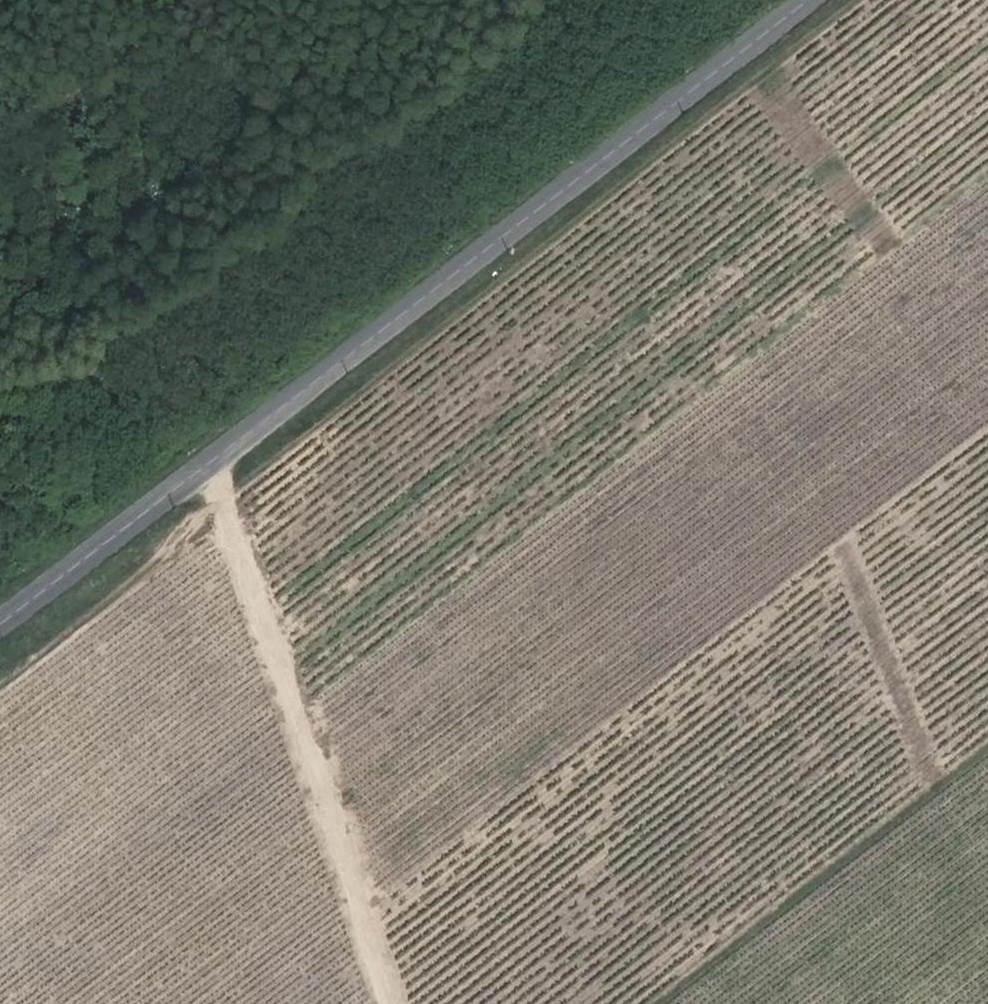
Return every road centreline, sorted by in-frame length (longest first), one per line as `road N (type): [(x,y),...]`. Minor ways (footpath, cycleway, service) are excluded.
road 1 (secondary): [(0,626),(807,0)]

